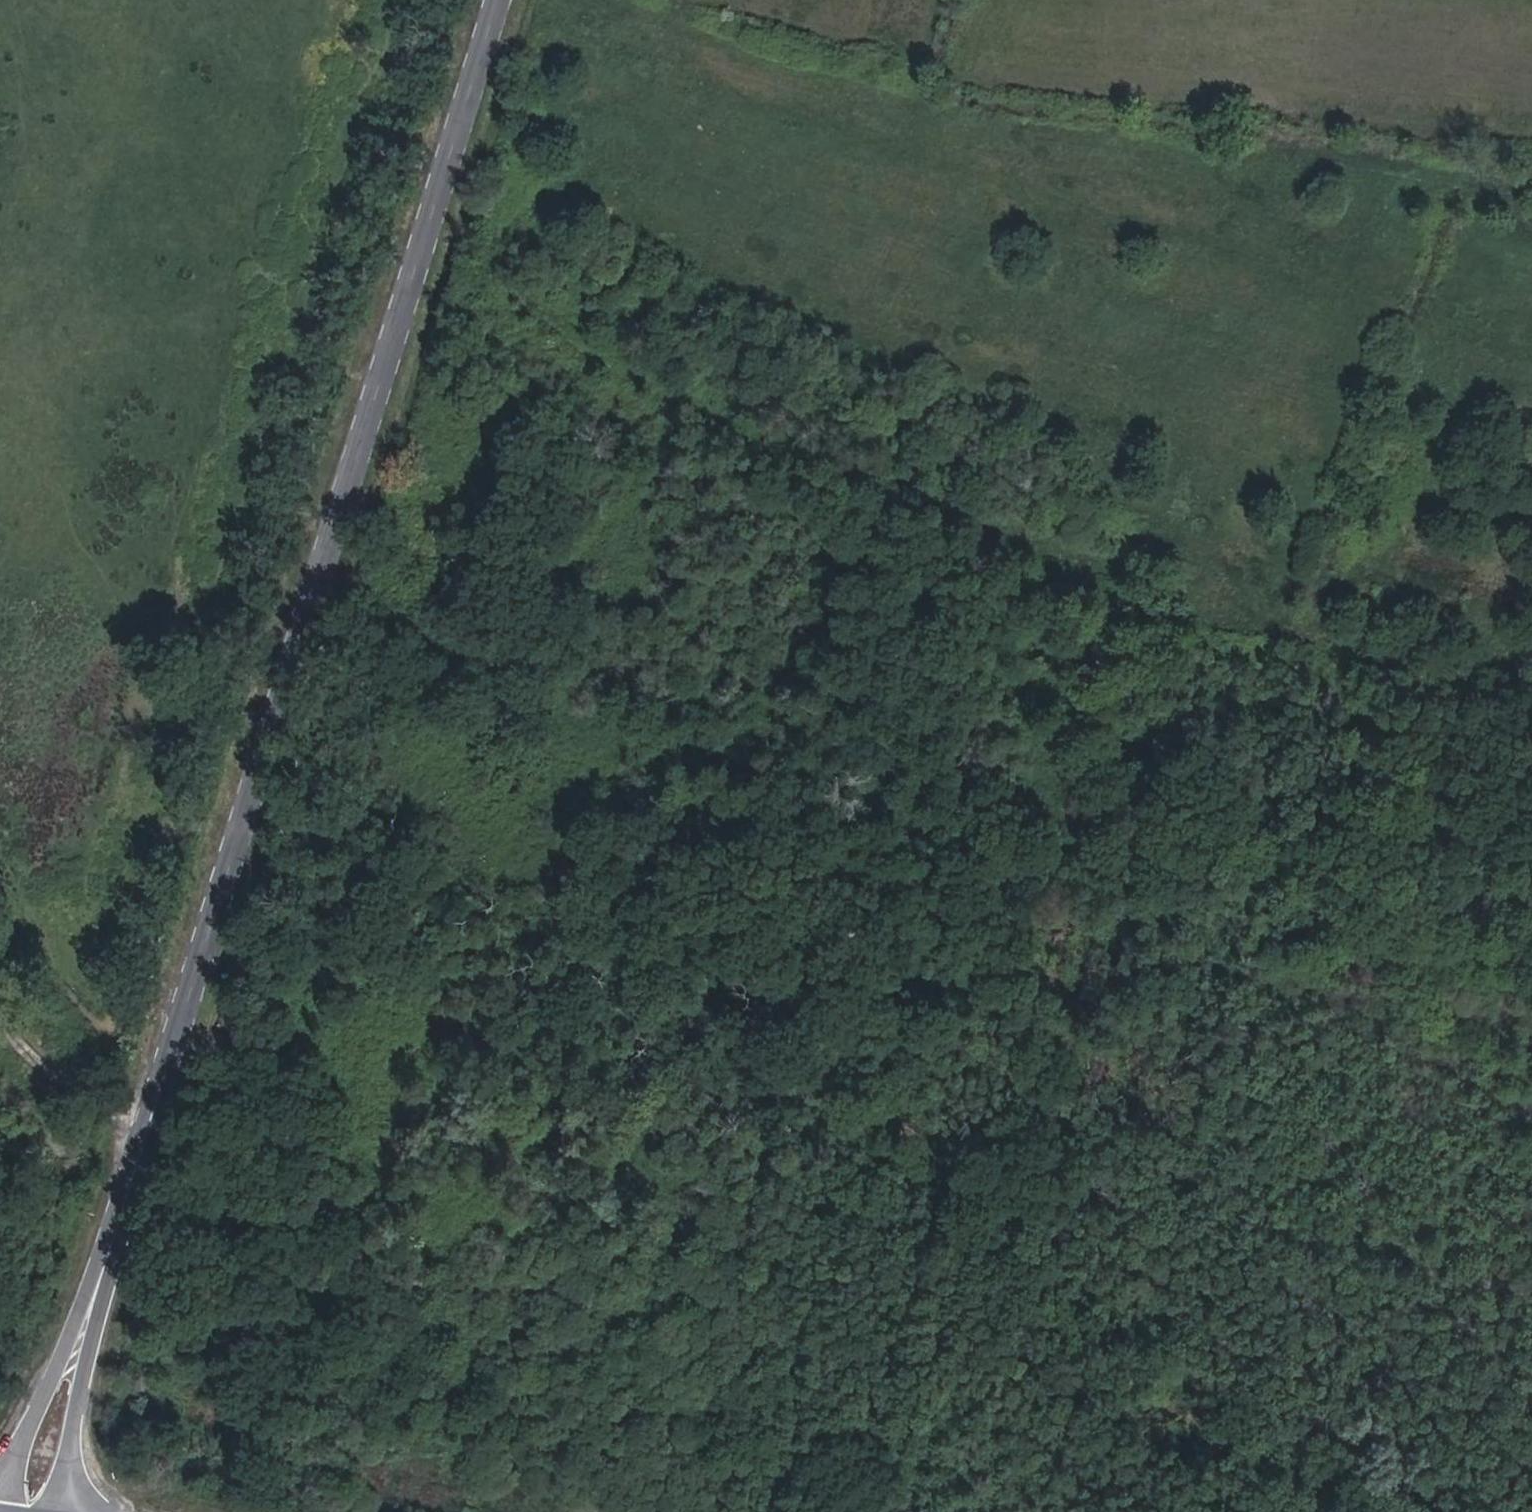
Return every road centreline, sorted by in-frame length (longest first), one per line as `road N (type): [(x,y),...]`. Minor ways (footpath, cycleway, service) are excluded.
road 1 (tertiary): [(501,0),(33,1511)]

